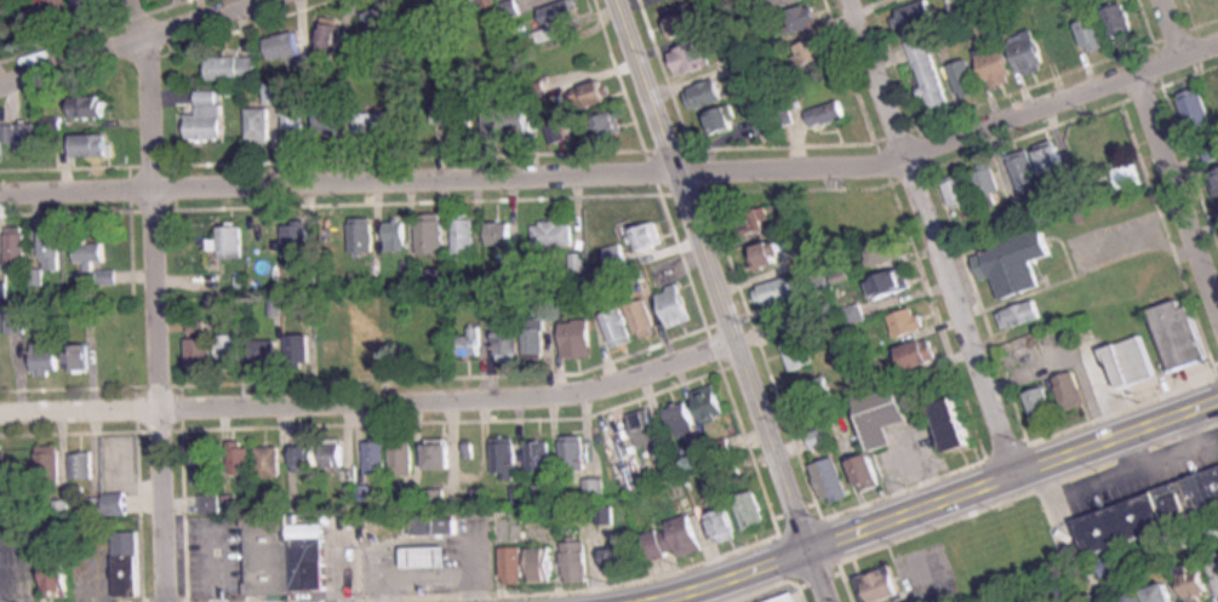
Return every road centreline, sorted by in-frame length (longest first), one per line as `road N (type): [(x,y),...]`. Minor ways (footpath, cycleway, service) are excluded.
road 1 (residential): [(1217,54),(919,165),(0,193)]
road 2 (residential): [(749,350),(582,400),(521,408),(0,418)]
road 3 (tertiary): [(621,0),(840,601)]
road 4 (primary): [(1217,408),(665,601)]
road 5 (residential): [(156,40),(175,601)]
road 6 (residential): [(861,0),(1027,477)]
road 7 (residential): [(281,0),(0,87)]
road 8 (residential): [(1150,81),(1217,276)]

